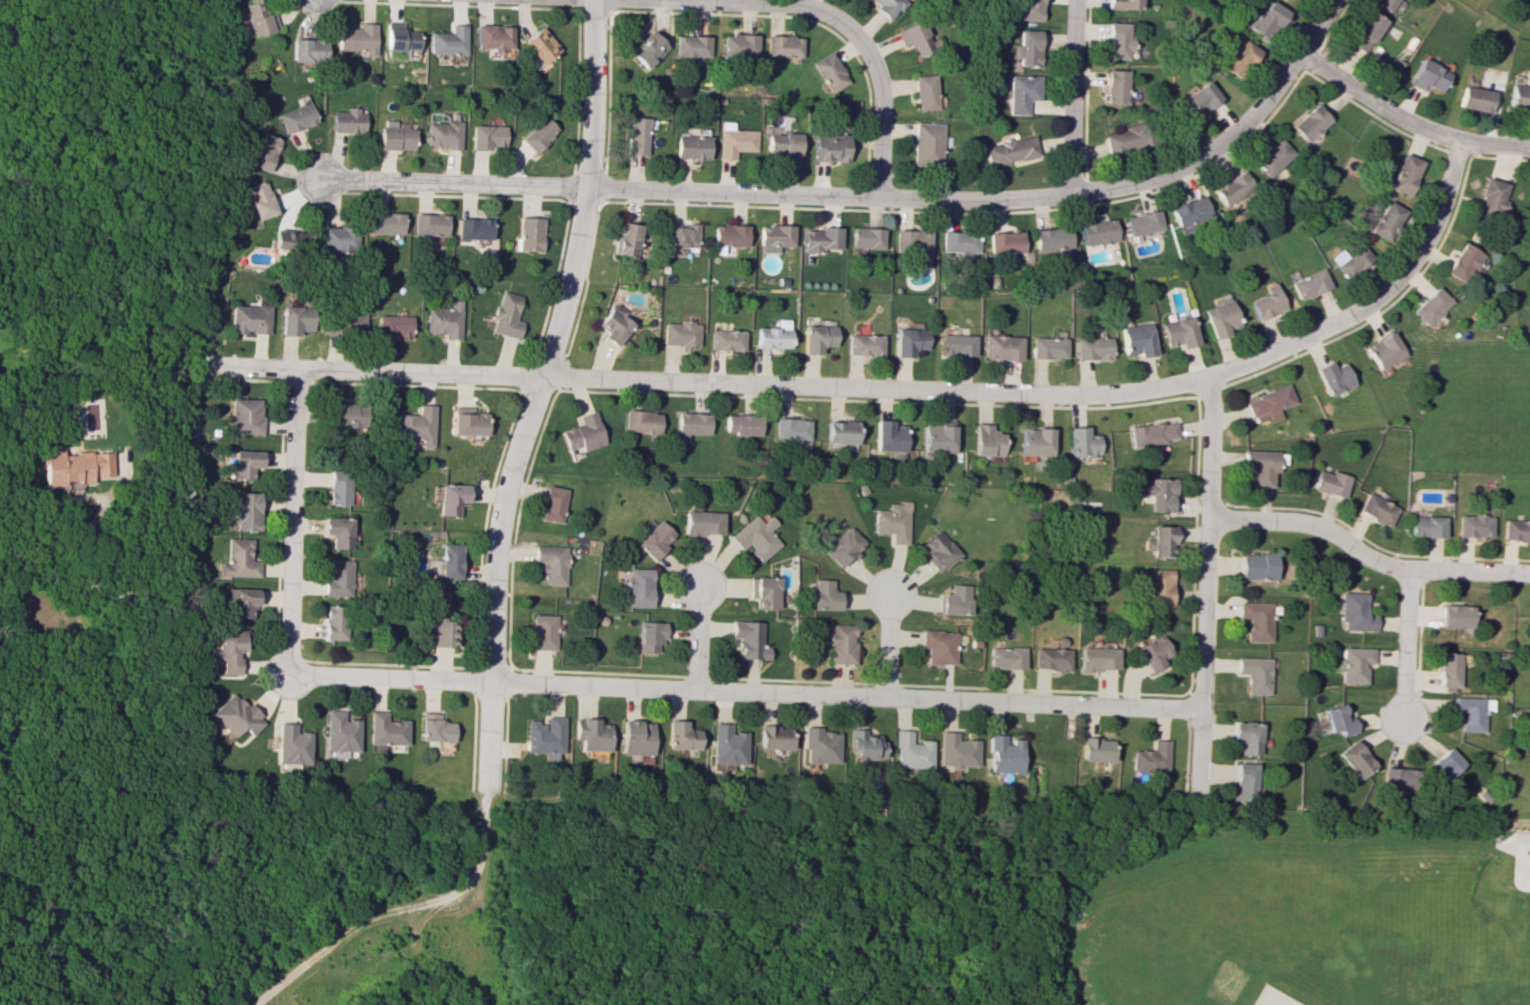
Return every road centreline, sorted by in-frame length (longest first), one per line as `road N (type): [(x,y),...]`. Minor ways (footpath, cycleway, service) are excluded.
road 1 (residential): [(1454,141),(1427,241),(1383,293),(1348,319),(1266,357),(1135,392),(1058,396),(199,366)]
road 2 (residential): [(1332,0),(1254,116),(1195,163),(1128,185),(959,200),(315,180)]
road 3 (residential): [(286,676),(1198,710)]
road 4 (residential): [(595,0),(584,188),(569,281),(499,522),(492,681)]
road 5 (residential): [(1201,379),(1210,409),(1196,794)]
road 6 (residential): [(879,199),(882,98),(864,46),(822,12),(795,4),(681,0)]
road 7 (residential): [(1207,522),(1312,527),(1366,561),(1407,572),(1529,576)]
road 8 (residential): [(286,676),(295,370)]
road 9 (residential): [(1299,54),(1419,129),(1529,149)]
road 10 (residential): [(1071,193),(1076,0)]
road 11 (residential): [(1407,572),(1401,724)]

